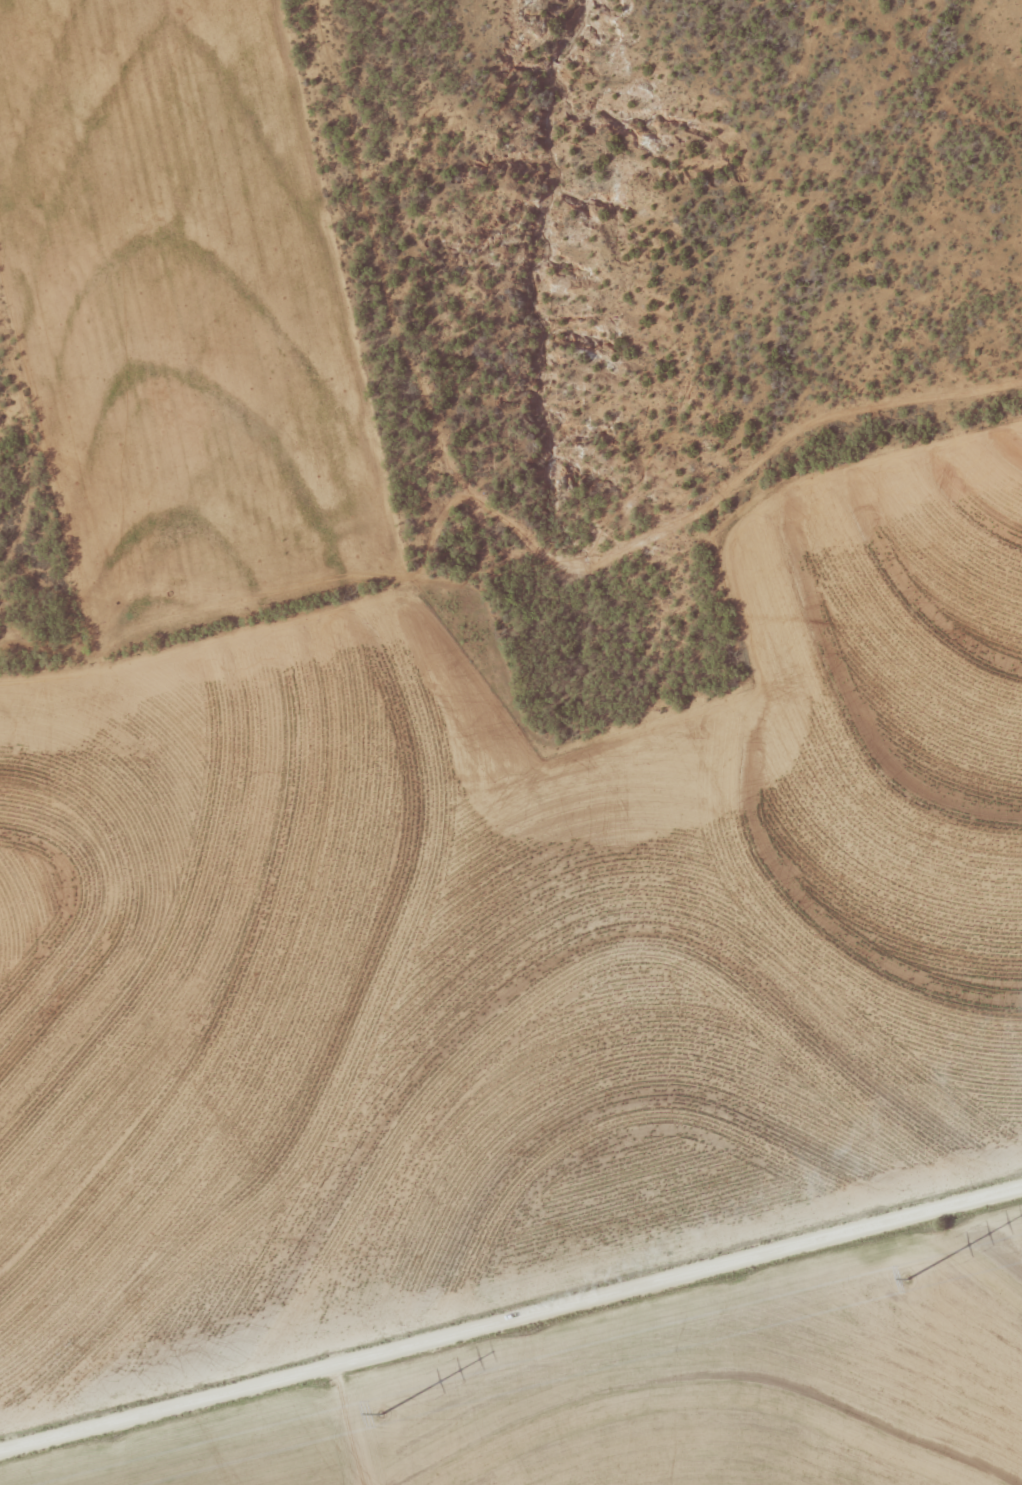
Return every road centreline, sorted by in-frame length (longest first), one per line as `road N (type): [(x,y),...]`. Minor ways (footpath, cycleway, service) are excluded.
road 1 (residential): [(0,1465),(335,1385),(381,1360),(1021,1194)]

